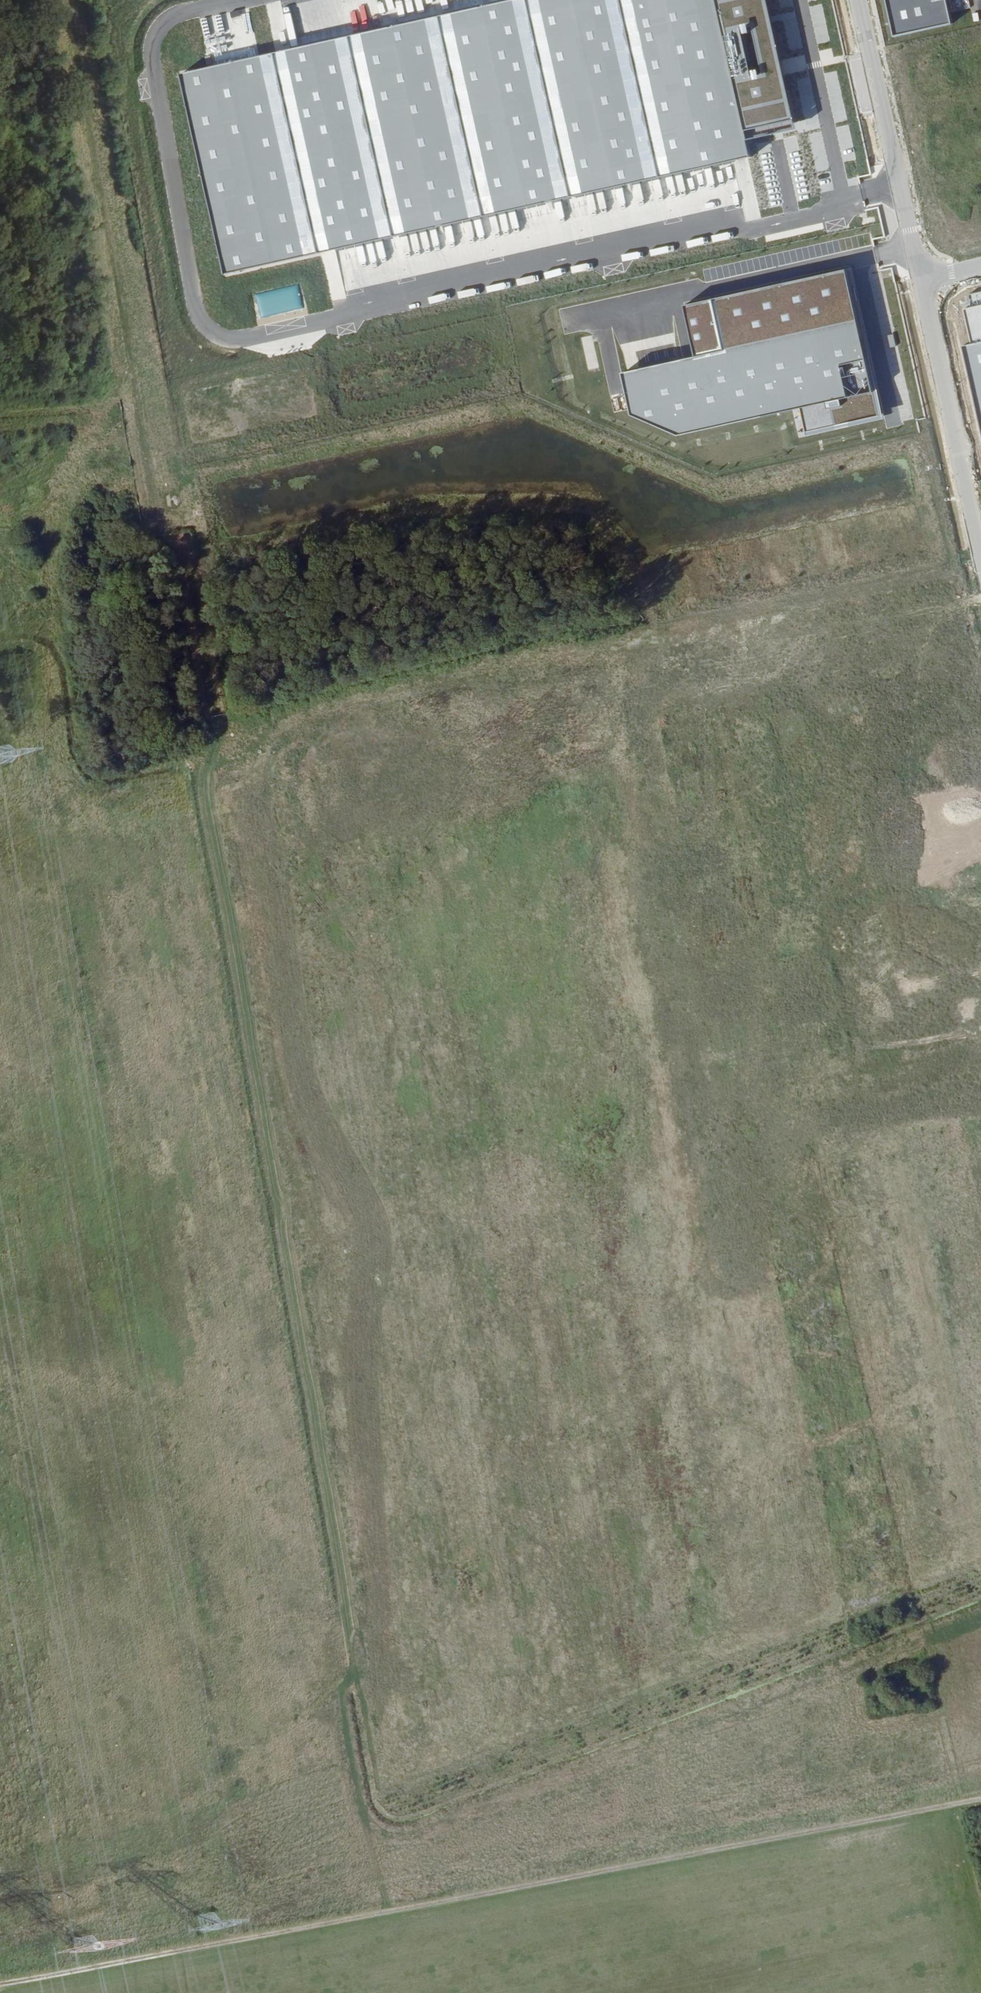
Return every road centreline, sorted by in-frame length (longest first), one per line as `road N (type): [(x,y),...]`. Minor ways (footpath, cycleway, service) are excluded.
road 1 (track): [(0,1986),(980,1799)]
road 2 (unclassified): [(855,0),(918,282)]
road 3 (unclassified): [(918,282),(980,555)]

